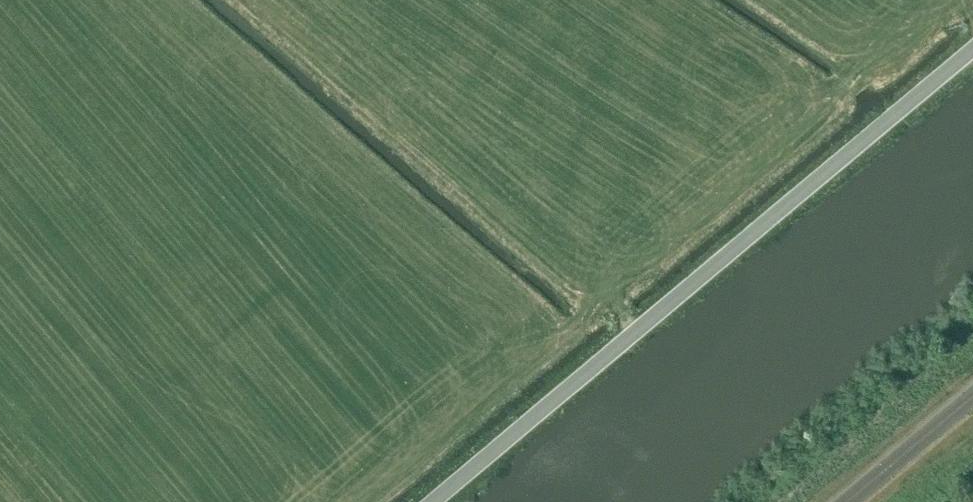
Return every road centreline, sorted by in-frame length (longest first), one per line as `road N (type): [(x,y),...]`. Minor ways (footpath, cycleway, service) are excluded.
road 1 (unclassified): [(432,501),(972,48)]

